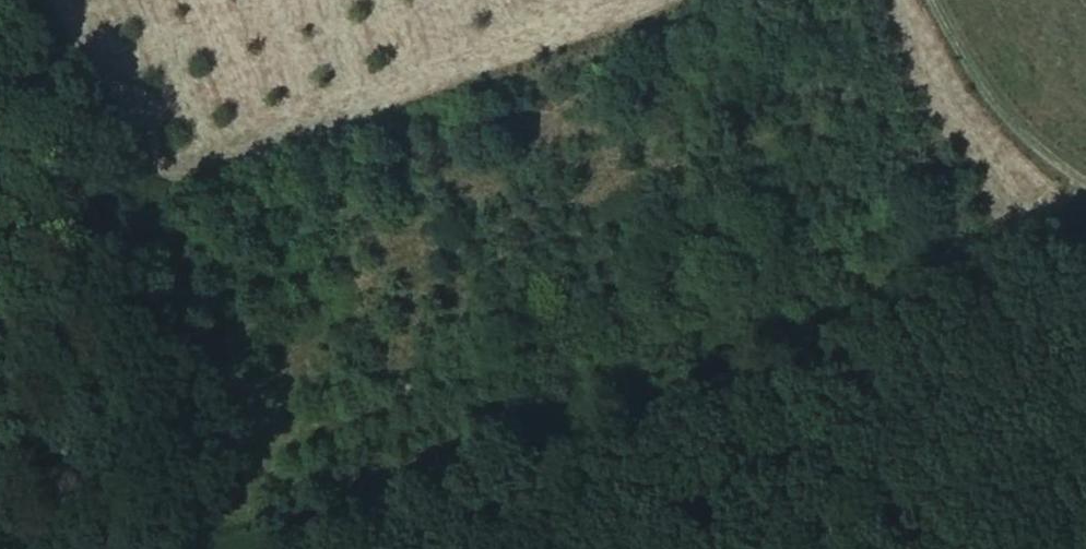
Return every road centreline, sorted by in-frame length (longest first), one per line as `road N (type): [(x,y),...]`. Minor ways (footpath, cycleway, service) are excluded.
road 1 (track): [(1085,182),(1045,158),(988,96),(931,0)]

